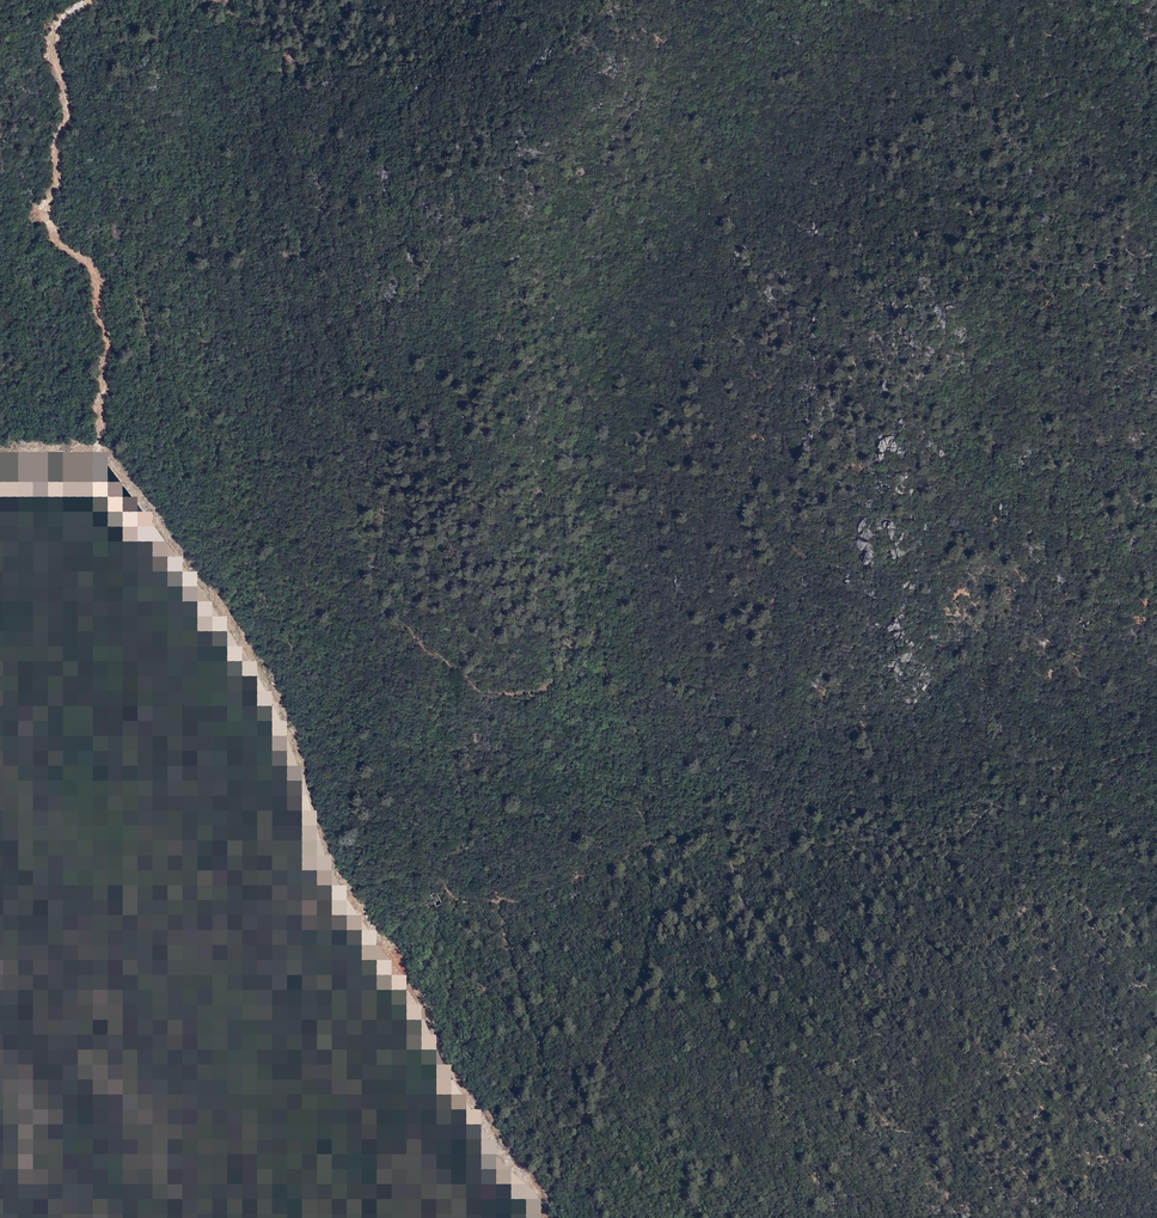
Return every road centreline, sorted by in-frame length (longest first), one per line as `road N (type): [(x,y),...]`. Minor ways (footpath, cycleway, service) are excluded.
road 1 (track): [(98,443),(96,276),(42,219),(64,115),(52,50),(64,16),(83,0)]

